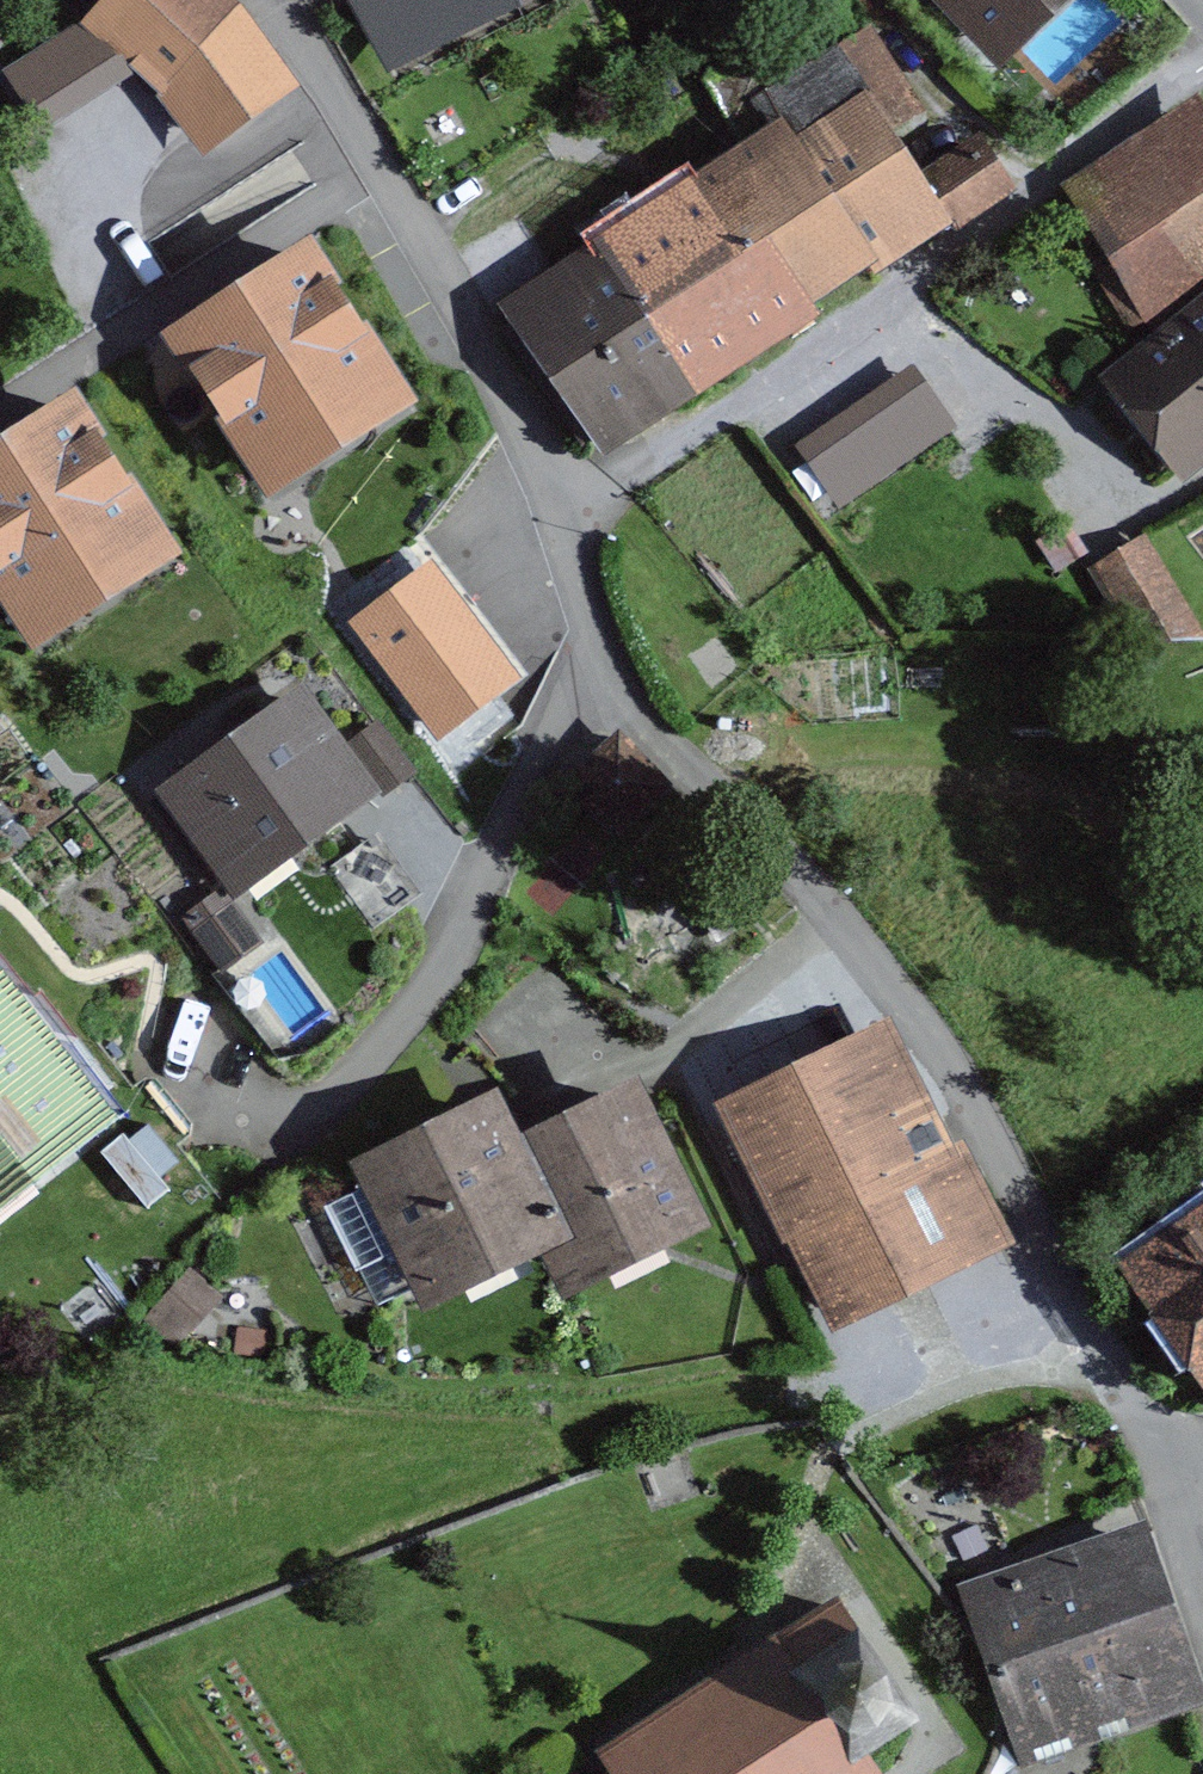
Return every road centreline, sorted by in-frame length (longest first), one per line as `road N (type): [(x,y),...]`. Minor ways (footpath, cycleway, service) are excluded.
road 1 (residential): [(556,513),(607,668),(847,933),(961,1081),(1183,1488)]
road 2 (residential): [(556,513),(743,400),(1202,58)]
road 3 (residential): [(289,0),(527,425),(556,513)]

